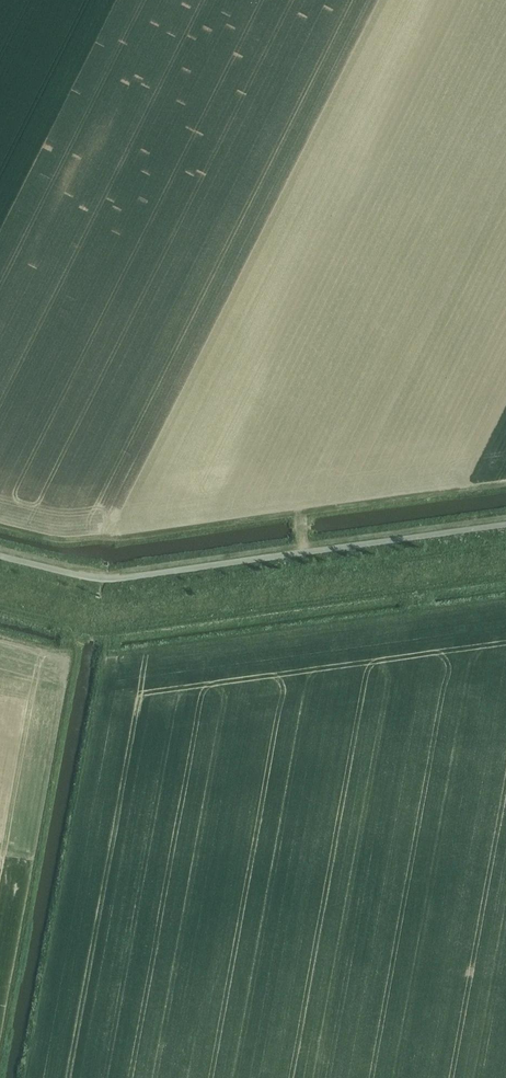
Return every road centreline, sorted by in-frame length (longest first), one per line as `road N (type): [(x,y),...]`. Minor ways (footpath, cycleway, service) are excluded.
road 1 (track): [(505,576),(102,634),(0,609)]
road 2 (unclassified): [(505,528),(106,584),(0,563)]

